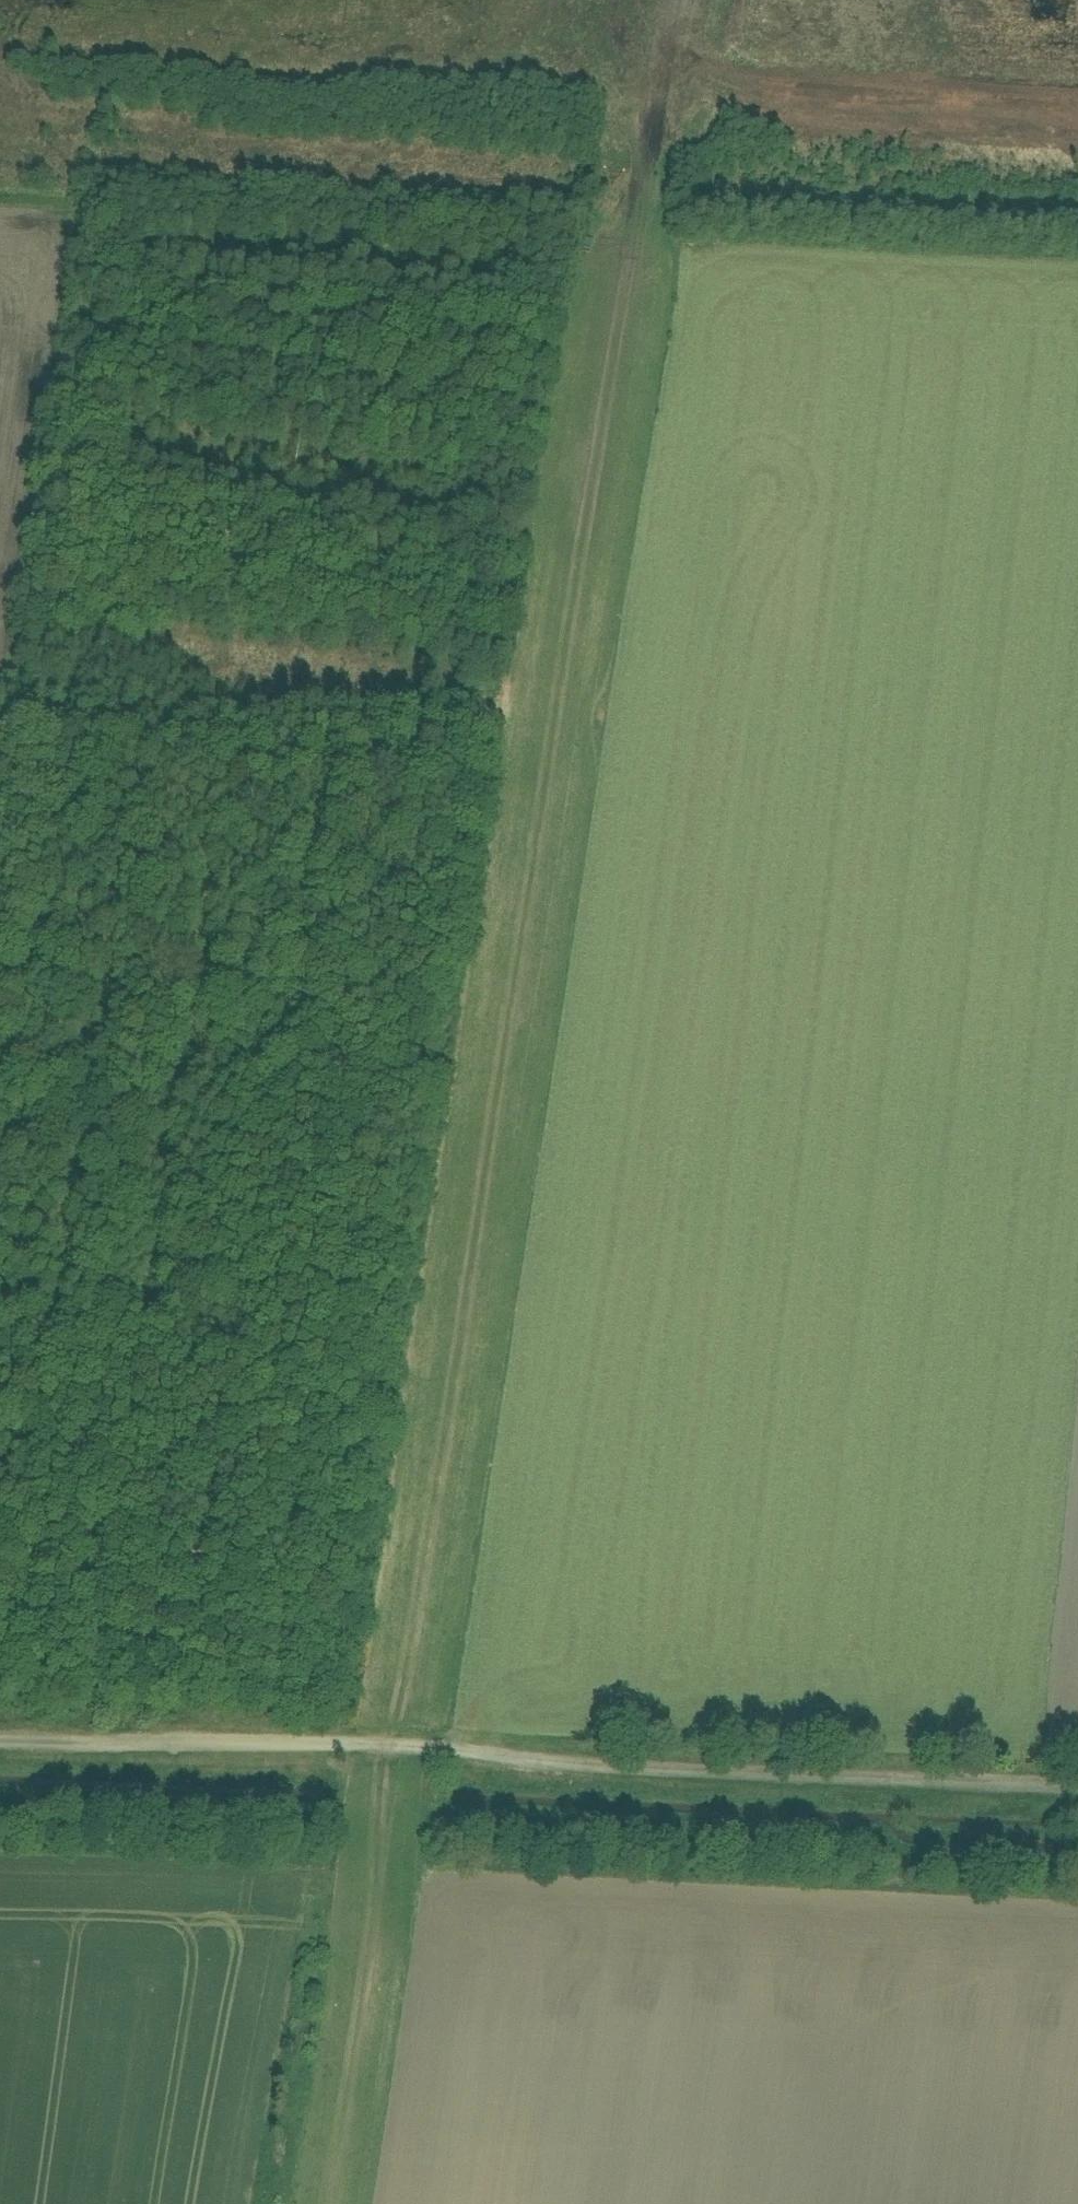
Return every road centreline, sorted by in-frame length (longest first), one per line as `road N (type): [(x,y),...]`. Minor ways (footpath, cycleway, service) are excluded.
road 1 (unclassified): [(1077,1774),(349,1732),(0,1726)]

